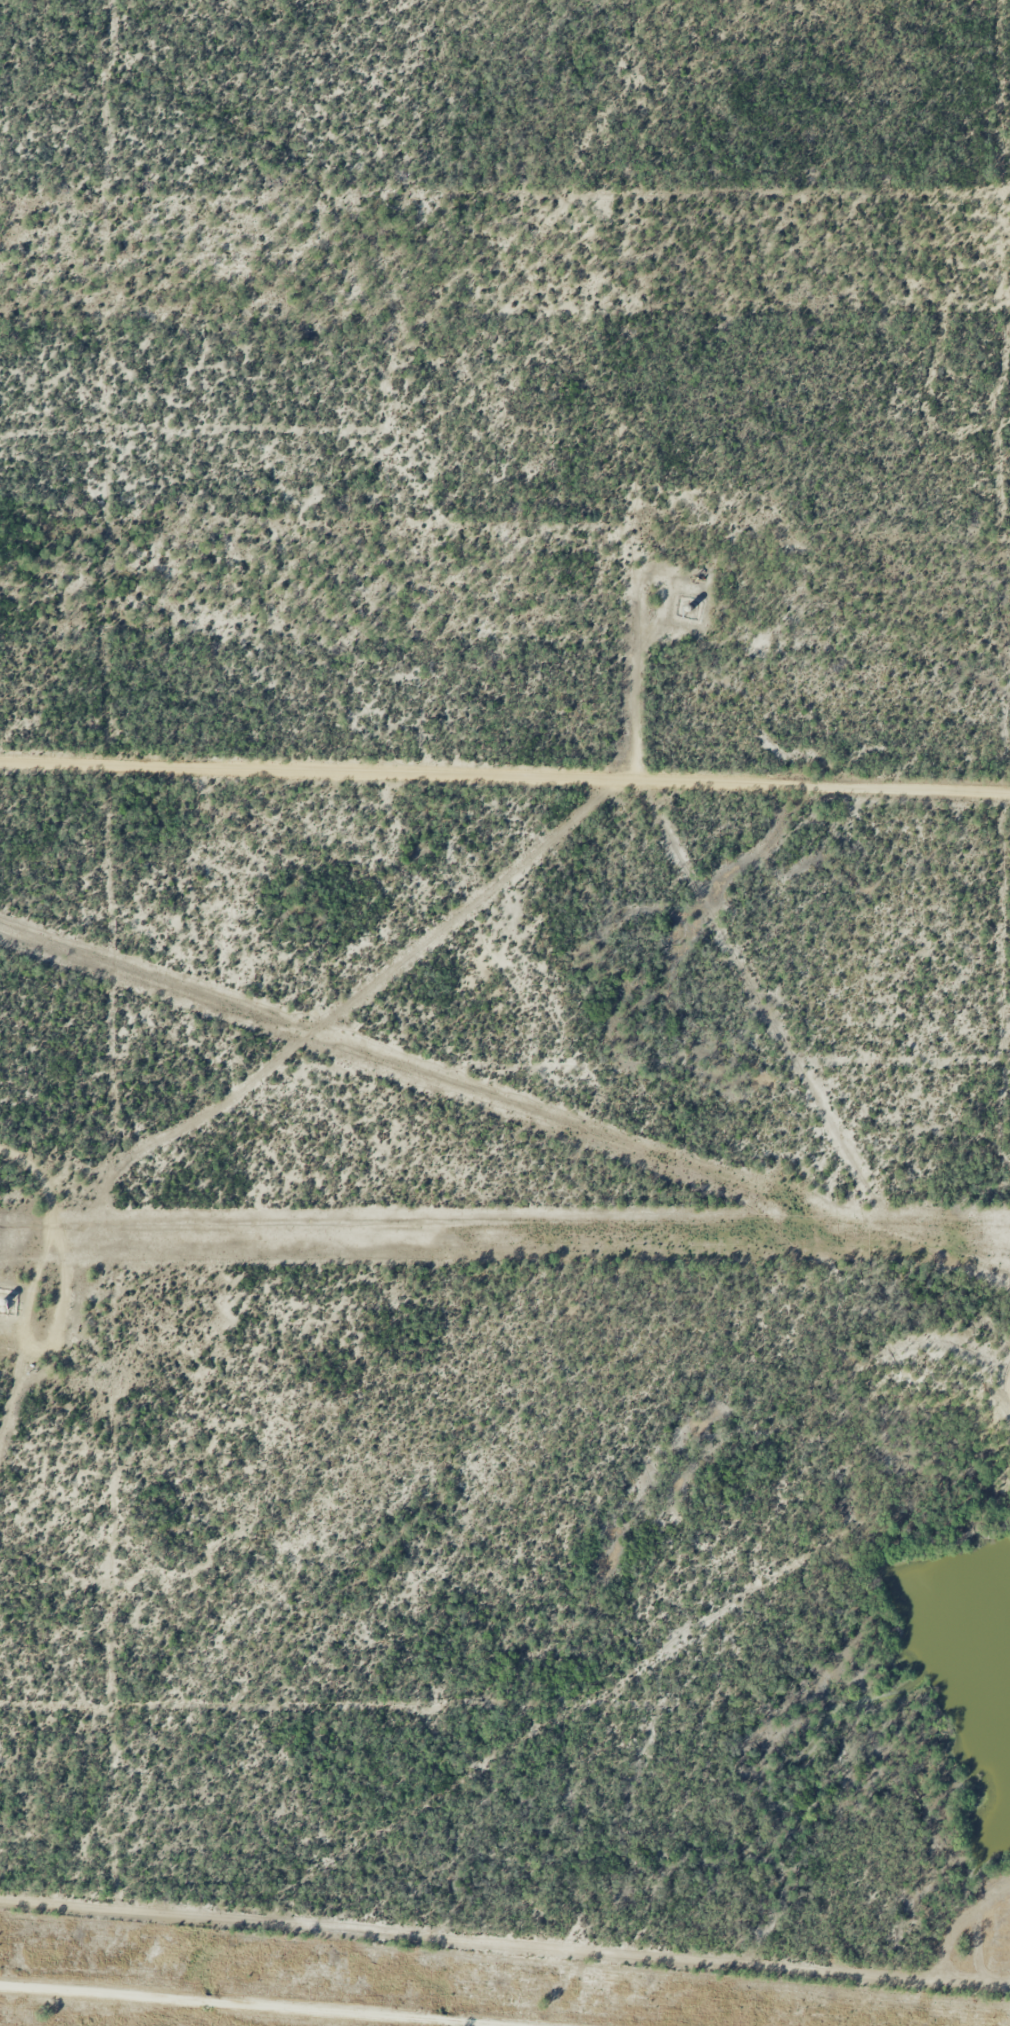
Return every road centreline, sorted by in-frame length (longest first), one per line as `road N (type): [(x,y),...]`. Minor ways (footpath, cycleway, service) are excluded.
road 1 (track): [(530,2025),(0,1986)]

